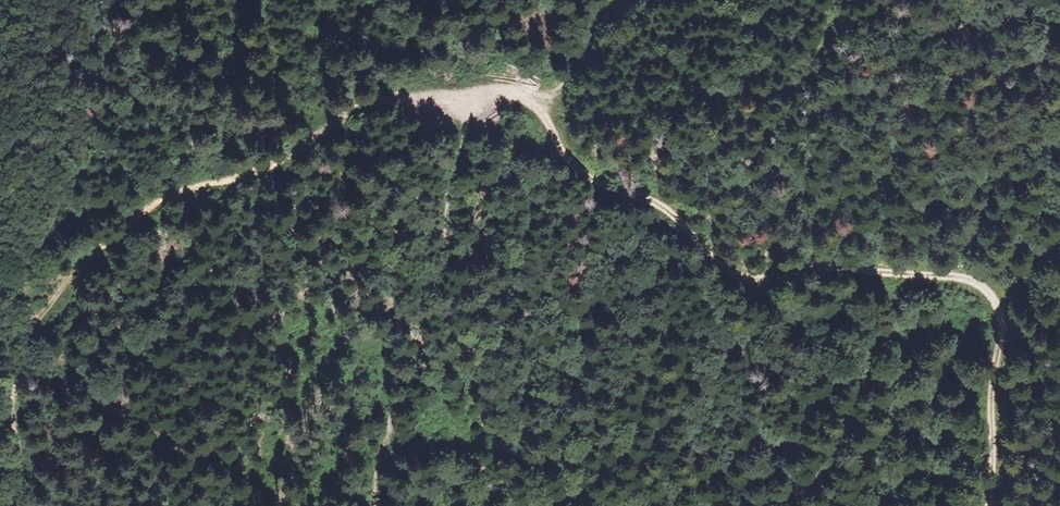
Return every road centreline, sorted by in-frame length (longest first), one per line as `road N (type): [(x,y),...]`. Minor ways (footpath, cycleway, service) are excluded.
road 1 (track): [(987,505),(1004,318),(990,291),(944,274),(743,273),(655,202),(583,174),(528,100)]
road 2 (track): [(466,98),(455,210),(381,505)]
road 3 (track): [(151,207),(75,271),(36,318),(11,404),(23,505)]
road 4 (track): [(151,207),(271,167),(365,108),(466,98)]
road 5 (track): [(32,326),(19,295),(22,269),(58,211),(77,204),(151,207)]
road 6 (track): [(528,100),(582,61),(621,0)]

